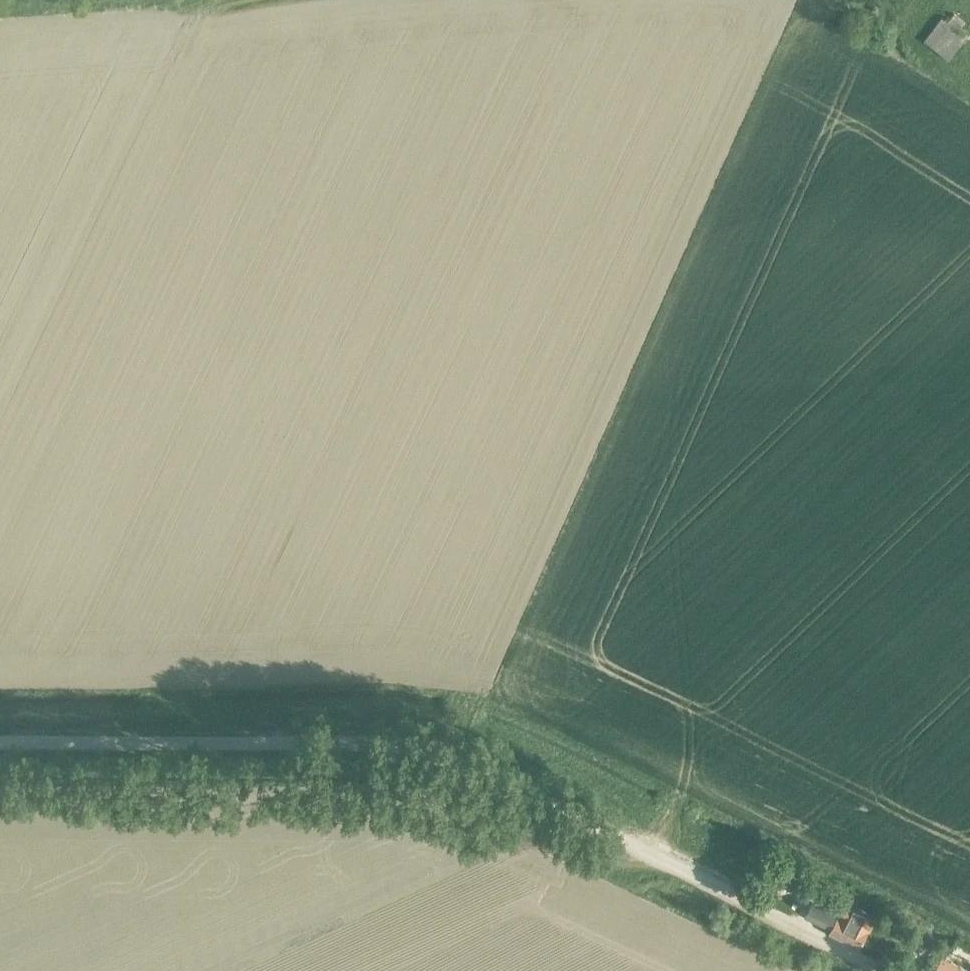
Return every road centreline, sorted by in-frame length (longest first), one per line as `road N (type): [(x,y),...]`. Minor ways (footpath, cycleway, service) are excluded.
road 1 (unclassified): [(882,970),(510,783),(424,749),(0,742)]

